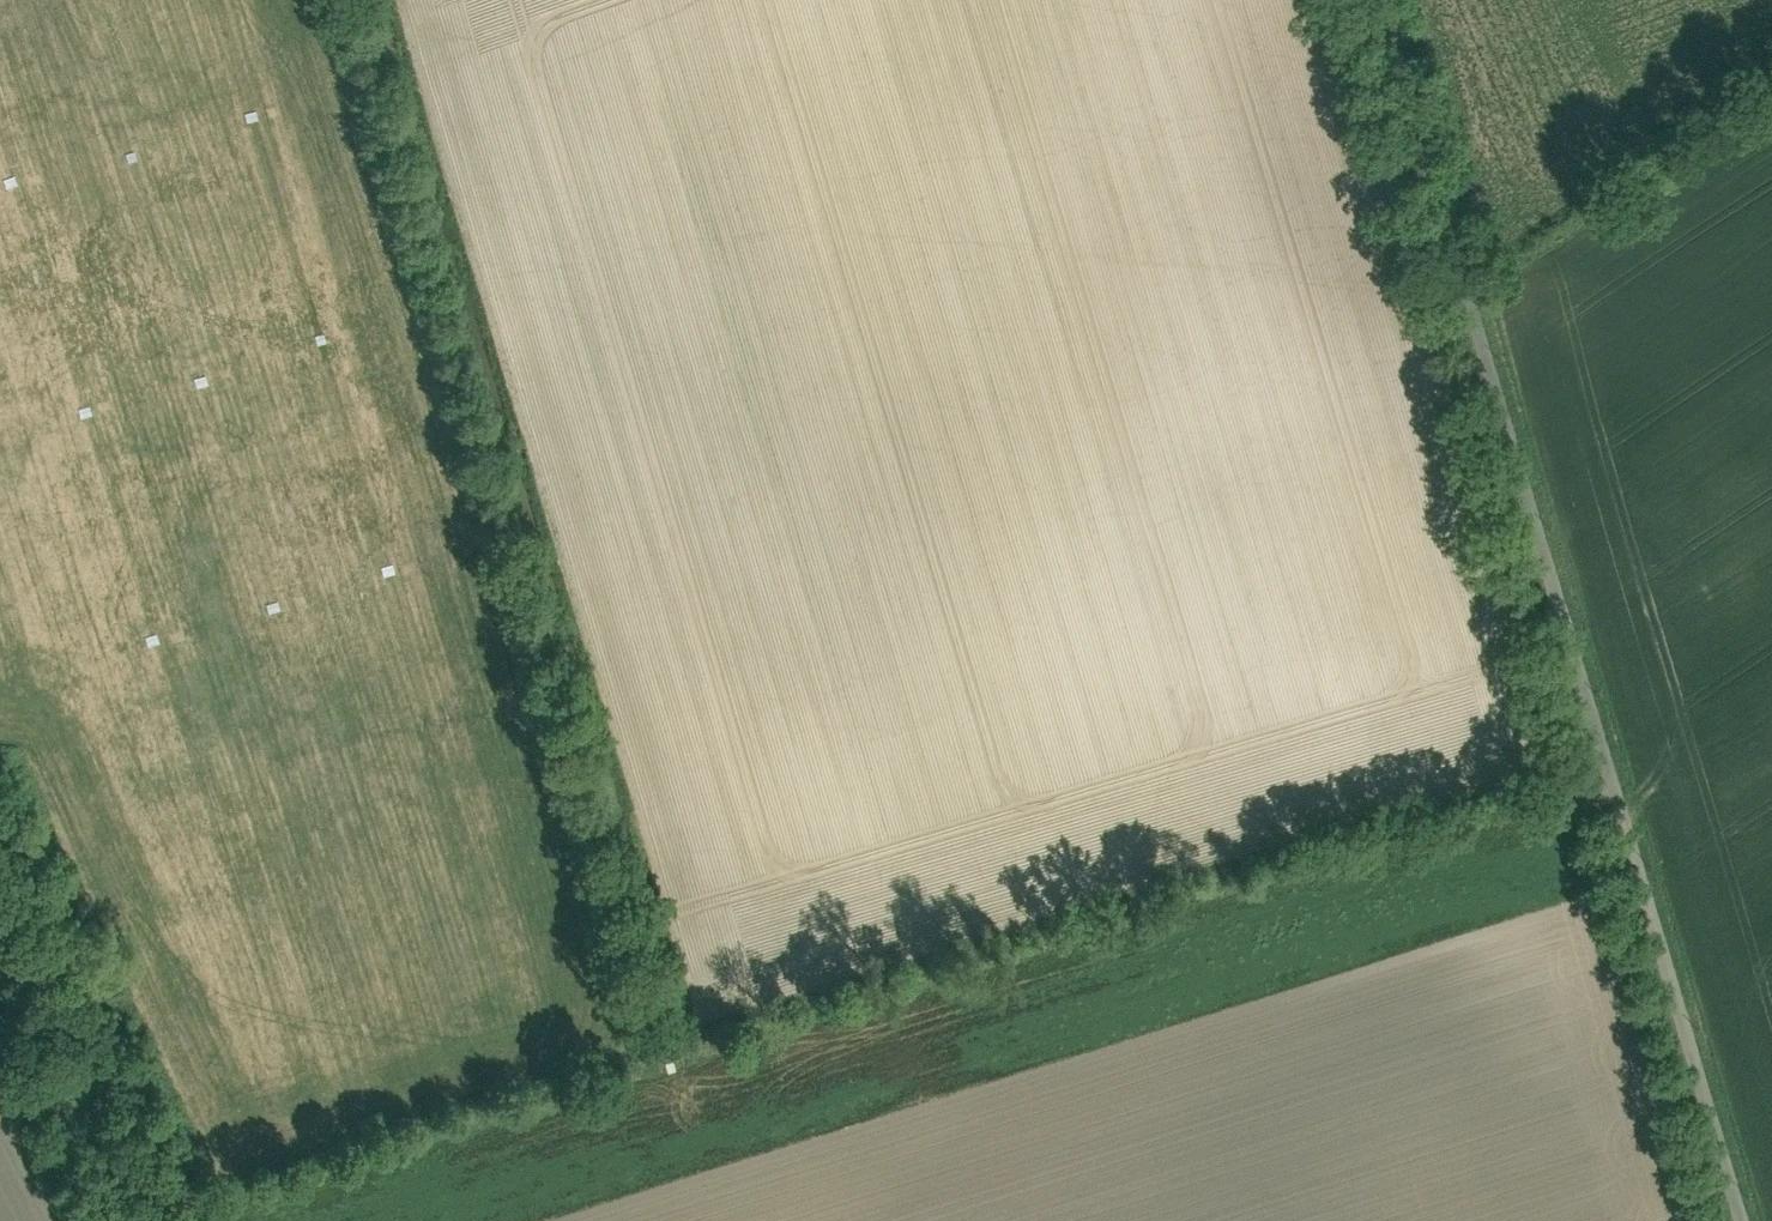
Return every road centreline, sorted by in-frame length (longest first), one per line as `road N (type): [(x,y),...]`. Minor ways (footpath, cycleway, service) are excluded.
road 1 (residential): [(1378,0),(1742,1220)]
road 2 (track): [(0,835),(179,1220)]

